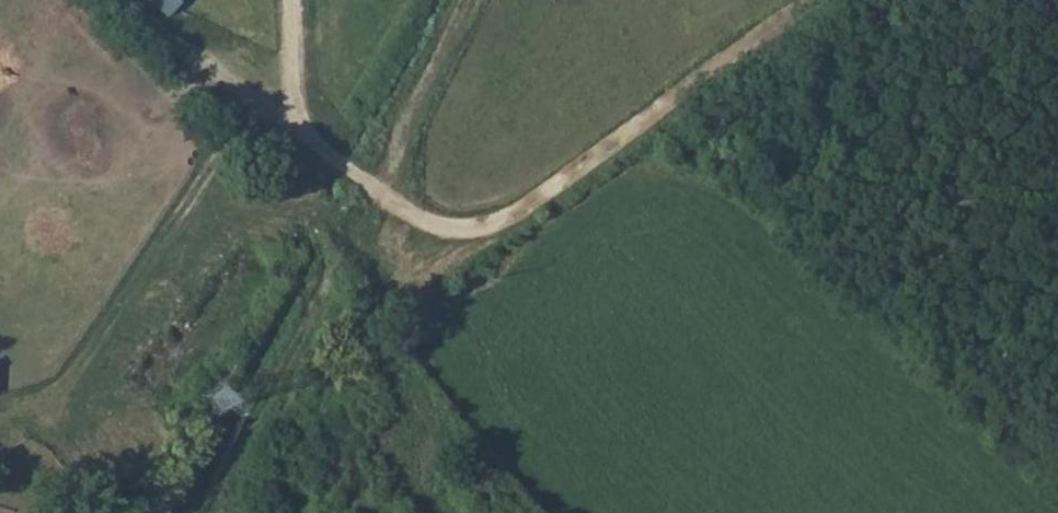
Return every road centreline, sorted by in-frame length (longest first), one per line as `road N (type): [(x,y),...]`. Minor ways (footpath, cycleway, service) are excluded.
road 1 (track): [(309,138),(445,225),(484,230),(826,0)]
road 2 (track): [(182,512),(237,444),(322,289),(291,0)]
road 3 (track): [(553,512),(427,360),(416,332),(461,291)]
road 4 (track): [(299,121),(246,102),(140,0)]

